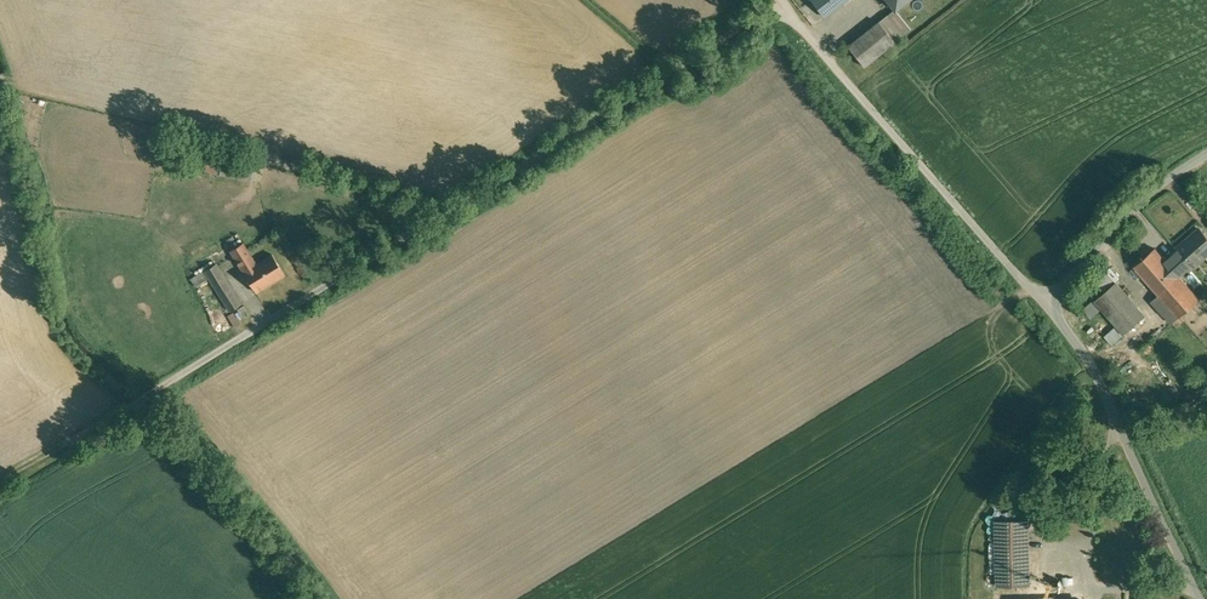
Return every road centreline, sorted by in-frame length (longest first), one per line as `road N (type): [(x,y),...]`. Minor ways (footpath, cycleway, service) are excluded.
road 1 (unclassified): [(1041,300),(778,4),(0,489)]
road 2 (unclassified): [(1201,598),(1119,421),(1041,300)]
road 3 (unclassified): [(1041,300),(1206,153)]

